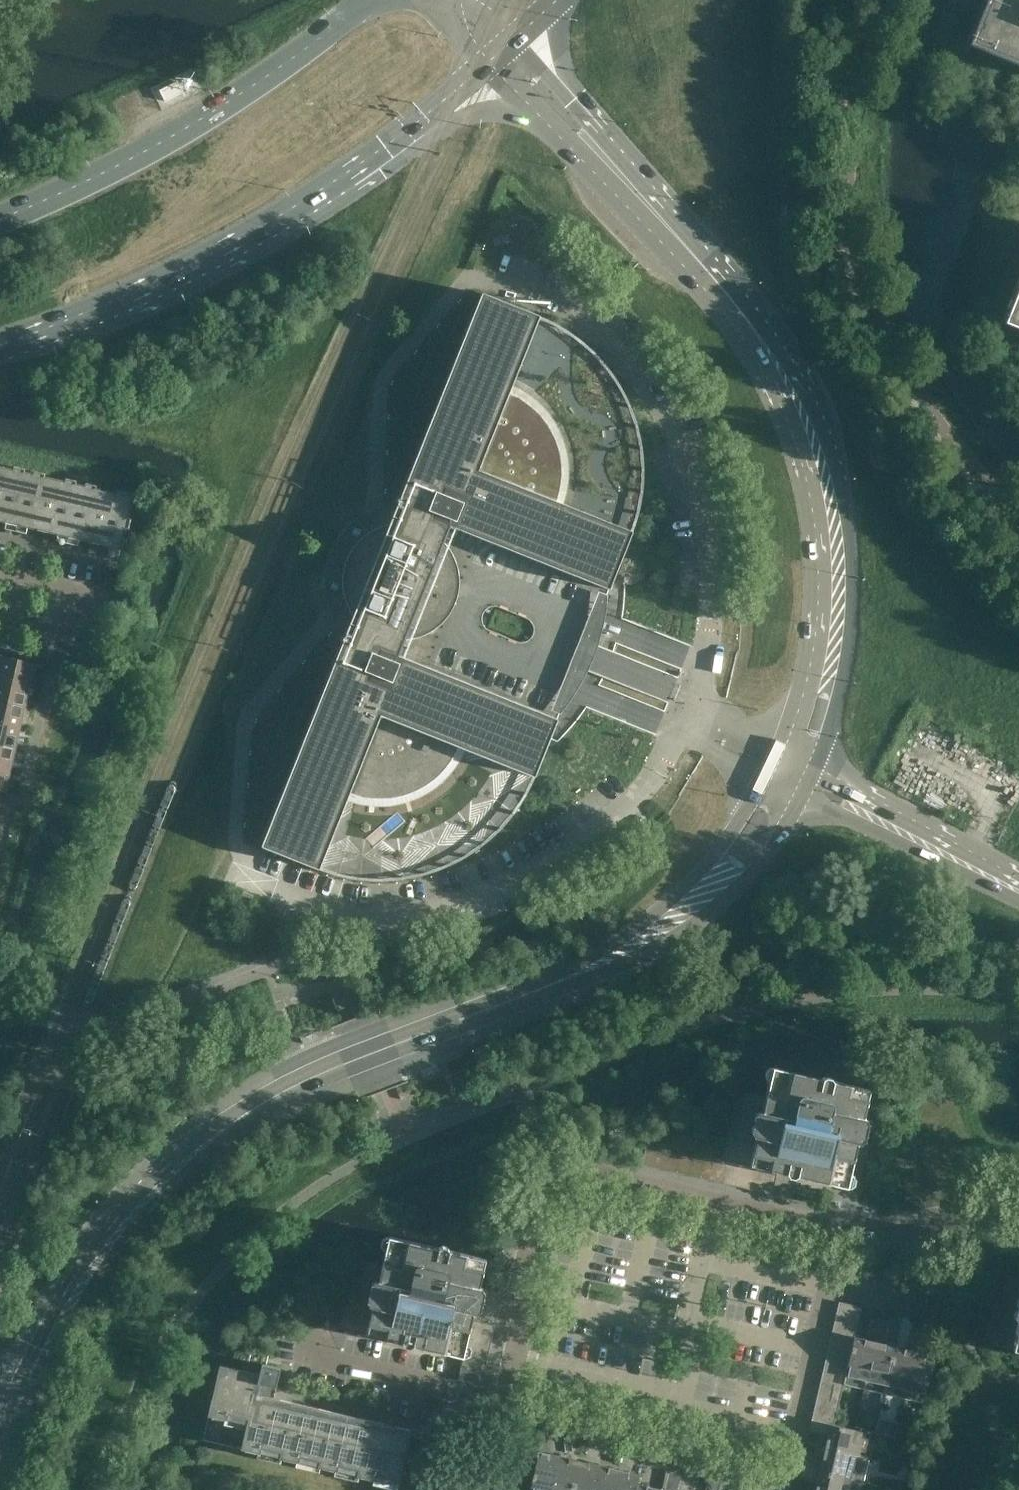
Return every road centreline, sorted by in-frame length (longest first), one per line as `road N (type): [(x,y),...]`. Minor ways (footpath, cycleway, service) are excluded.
road 1 (tertiary): [(72,1309),(156,1185),(224,1132),(316,1080),(563,985),(668,926),(735,867),(794,775)]
road 2 (tertiary): [(794,775),(826,700),(839,625),(840,552),(827,479),(780,367),(512,45)]
road 3 (residential): [(493,1402),(539,1177),(556,1169),(876,1240),(1018,1218)]
road 4 (primary): [(0,344),(72,323),(188,270),(388,149),(512,45)]
road 5 (residential): [(916,1309),(841,1293),(831,1298),(791,1464),(780,1477),(493,1402)]
road 6 (unclassified): [(685,725),(715,619),(711,536),(693,464),(667,403),(632,356),(584,308),(515,276)]
road 7 (unclassified): [(248,874),(356,913),(433,909),(519,882),(599,833),(655,779),(685,725)]
road 8 (primary): [(377,0),(240,100),(66,195),(0,218)]
road 9 (tertiary): [(1018,891),(794,775)]
road 10 (residential): [(493,1402),(298,1345)]
road 11 (unclassified): [(794,775),(685,725)]

